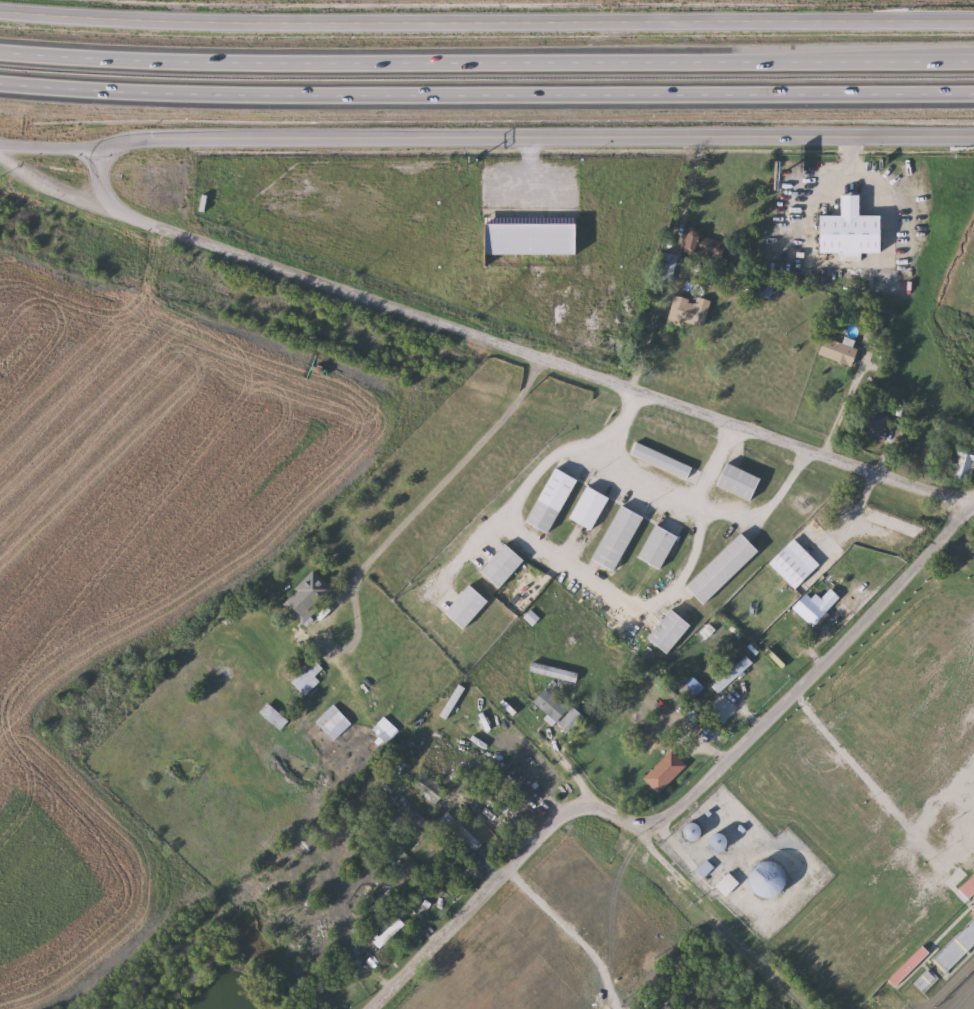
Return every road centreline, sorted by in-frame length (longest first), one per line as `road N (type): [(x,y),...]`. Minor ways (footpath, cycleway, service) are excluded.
road 1 (residential): [(0,153),(112,211),(889,478),(973,500)]
road 2 (motorway): [(973,59),(173,60),(0,51)]
road 3 (tertiary): [(0,13),(449,24),(973,23)]
road 4 (motorway): [(0,83),(395,93),(973,91)]
road 5 (tertiary): [(973,135),(0,143)]
road 6 (residential): [(371,1008),(574,805),(646,807),(703,783),(973,506)]
road 7 (residential): [(737,424),(714,473),(698,557),(689,576),(655,602),(634,603),(521,524),(521,509),(559,452),(620,435),(646,333),(665,293),(674,287),(740,295)]
road 8 (residential): [(349,585),(515,407),(542,355)]
road 9 (residential): [(563,813),(514,774),(448,748)]
road 10 (residential): [(707,505),(772,506),(810,450)]

